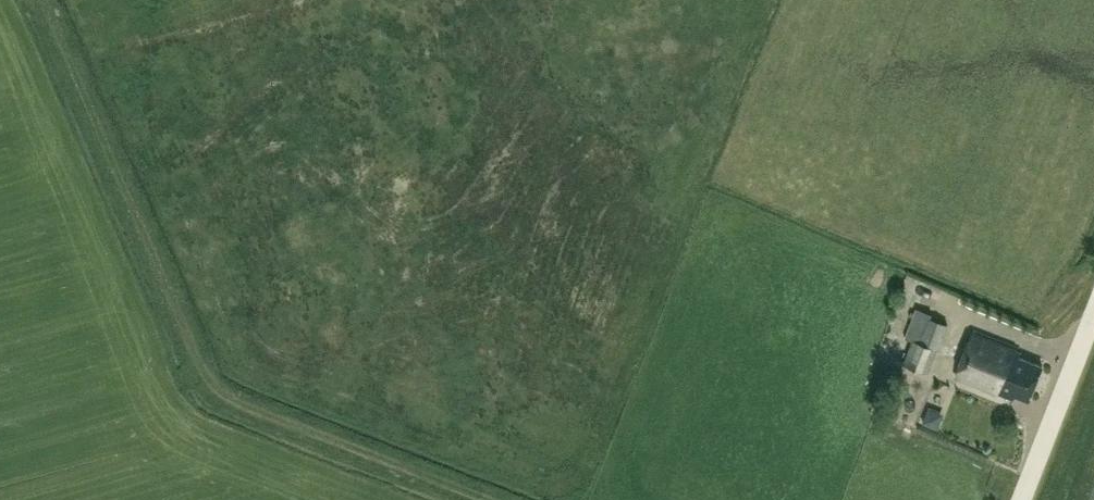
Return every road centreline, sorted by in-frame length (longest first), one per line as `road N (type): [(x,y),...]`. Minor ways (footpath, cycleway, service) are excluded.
road 1 (track): [(481,499),(204,388),(38,0)]
road 2 (unclassified): [(1022,499),(1093,315)]

